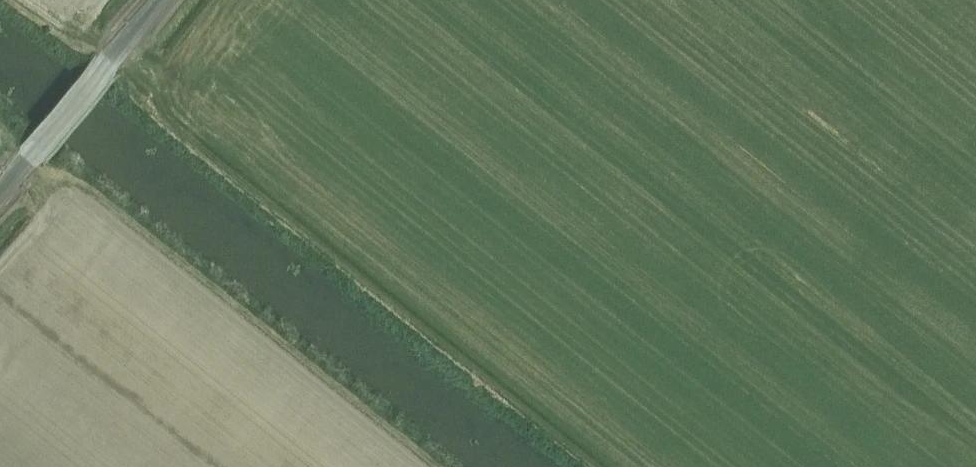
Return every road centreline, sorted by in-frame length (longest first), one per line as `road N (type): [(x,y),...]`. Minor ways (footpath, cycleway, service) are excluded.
road 1 (unclassified): [(0,190),(156,0)]

